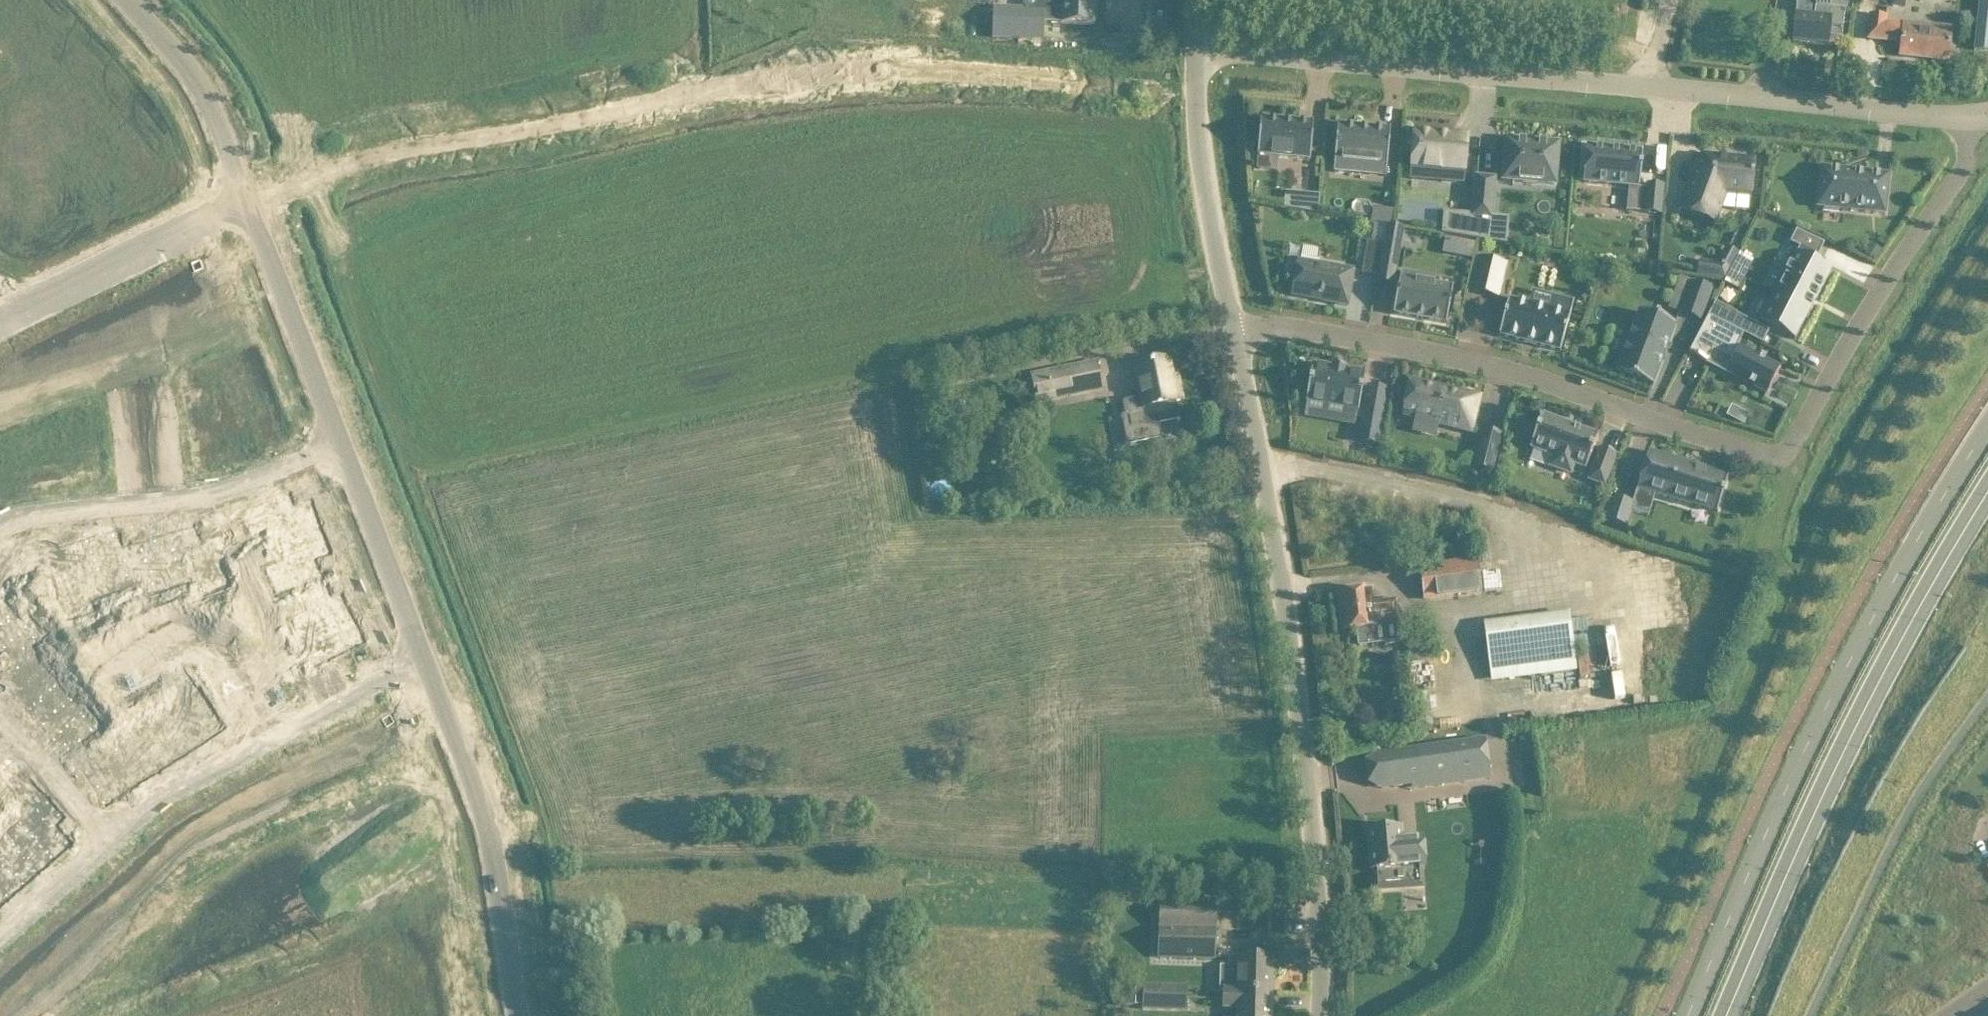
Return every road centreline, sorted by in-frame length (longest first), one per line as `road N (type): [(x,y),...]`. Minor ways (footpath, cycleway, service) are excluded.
road 1 (residential): [(1236,335),(1279,325),(1359,338),(1527,377),(1767,456),(1790,452),(1966,163),(1972,120)]
road 2 (residential): [(1972,120),(1198,52)]
road 3 (unclassified): [(1319,1015),(1324,867),(1236,335)]
road 4 (unclassified): [(1689,1015),(1807,747),(1881,603),(1987,430)]
road 5 (secondary): [(1727,1015),(1855,728),(1987,496)]
road 6 (residential): [(110,836),(164,794),(284,725),(426,661)]
road 7 (residential): [(338,438),(212,494),(20,517),(0,528)]
road 8 (residential): [(489,853),(257,952),(195,1015)]
road 9 (unclassified): [(1236,335),(1204,188),(1198,52)]
road 10 (residential): [(245,205),(0,310)]
road 11 (tertiary): [(245,205),(338,438)]
road 12 (tertiary): [(123,0),(200,84),(245,205)]
road 13 (tertiary): [(338,438),(426,661)]
road 14 (tertiary): [(426,661),(480,803),(489,853)]
road 15 (tertiary): [(489,853),(517,1015)]
road 16 (residential): [(0,714),(110,836)]
road 17 (residential): [(0,937),(110,836)]

